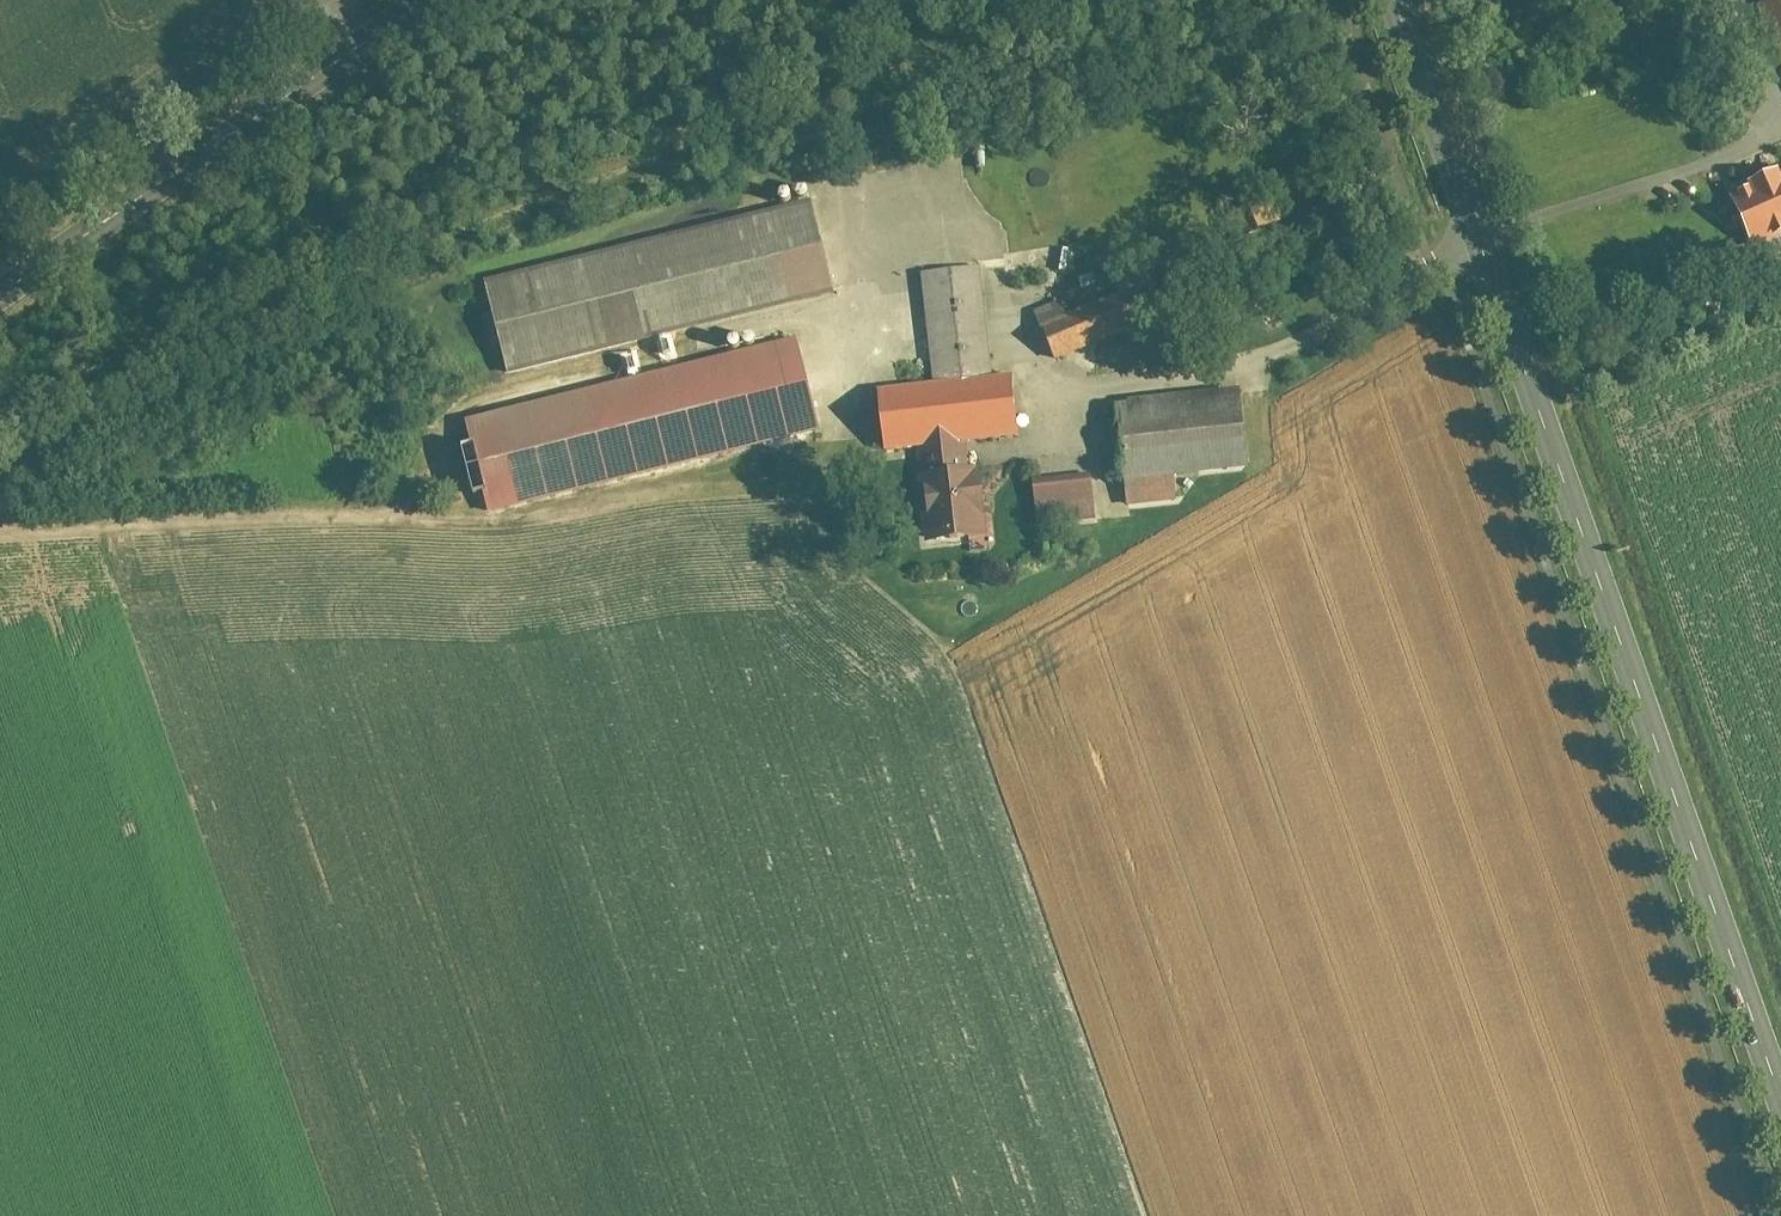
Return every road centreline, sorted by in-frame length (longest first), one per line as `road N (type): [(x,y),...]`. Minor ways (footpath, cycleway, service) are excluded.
road 1 (tertiary): [(1401,0),(1780,1100)]
road 2 (secondary): [(0,299),(438,0)]

